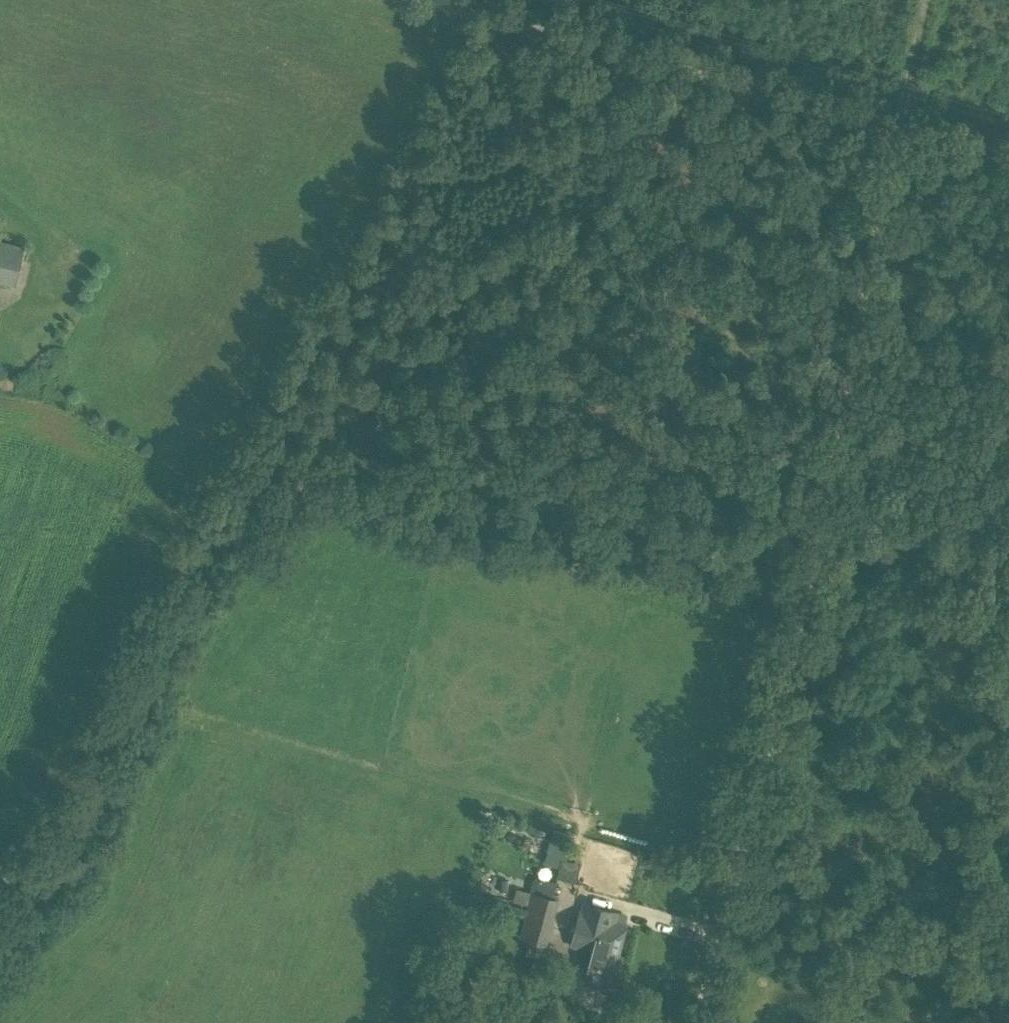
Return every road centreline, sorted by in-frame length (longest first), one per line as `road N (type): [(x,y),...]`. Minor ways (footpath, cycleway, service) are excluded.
road 1 (track): [(434,0),(900,135),(838,466),(704,1022)]

